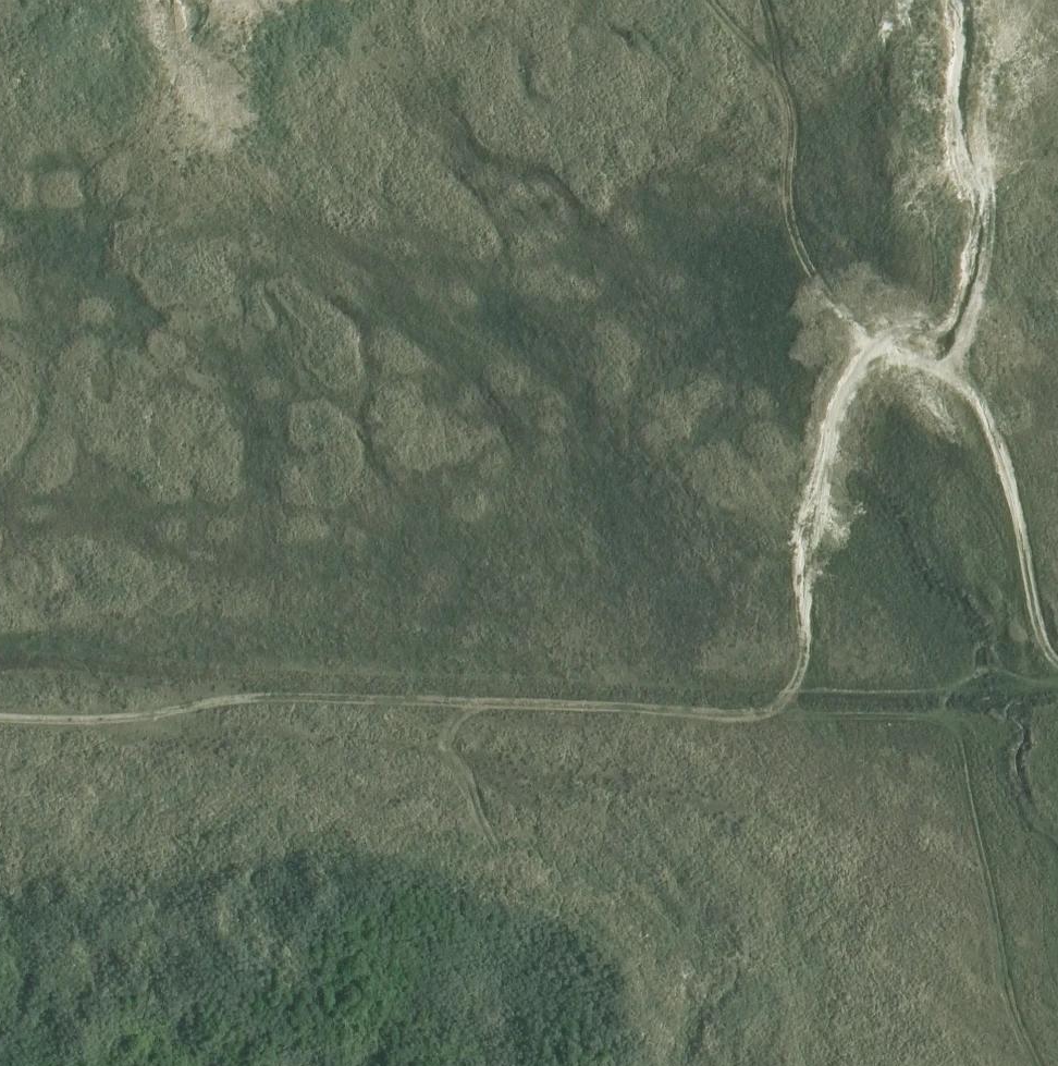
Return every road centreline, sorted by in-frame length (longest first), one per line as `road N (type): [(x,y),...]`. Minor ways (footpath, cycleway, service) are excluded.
road 1 (track): [(0,713),(97,717),(264,695),(943,694),(1057,685)]
road 2 (track): [(1057,660),(1038,619),(1000,431),(946,369)]

